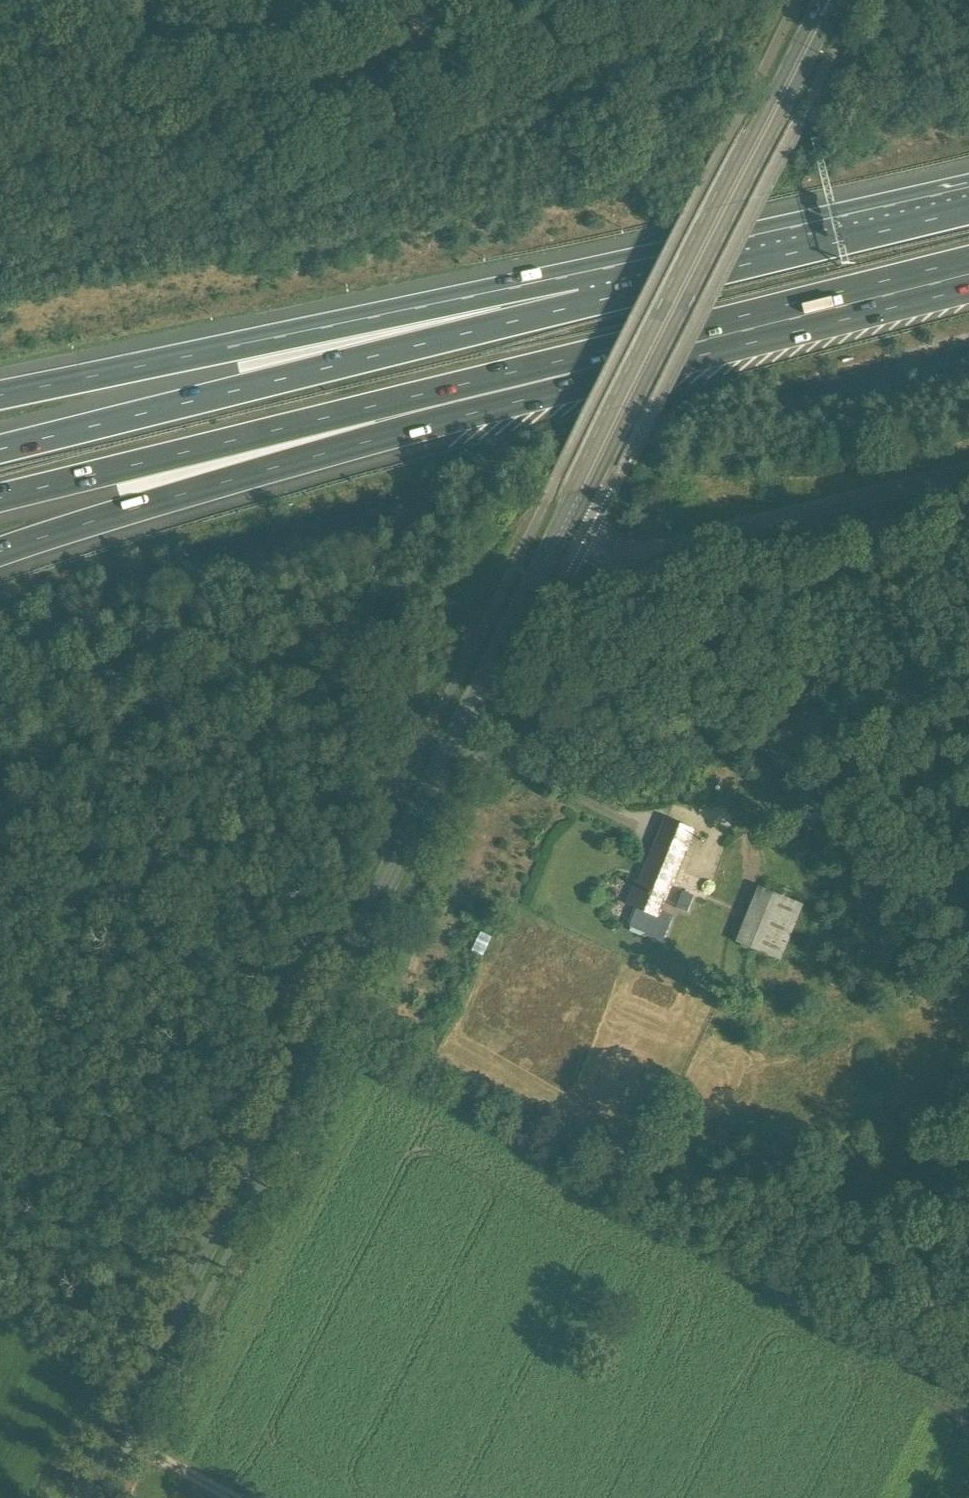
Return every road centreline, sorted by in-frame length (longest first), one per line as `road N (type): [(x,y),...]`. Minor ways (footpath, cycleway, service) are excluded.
road 1 (primary): [(78,1497),(555,546)]
road 2 (primary): [(555,546),(828,0)]
road 3 (motorway): [(580,298),(0,449)]
road 4 (motorway): [(580,298),(228,348),(0,394)]
road 5 (track): [(638,552),(652,642),(704,731),(726,750),(737,775),(732,799),(704,817),(614,815),(459,735)]
road 6 (motorway): [(413,405),(968,267)]
road 7 (track): [(431,22),(325,98),(268,123),(0,168)]
road 8 (motorway): [(0,552),(413,405)]
road 9 (unclassified): [(555,546),(620,555),(655,549),(968,470)]
road 10 (motorway): [(0,497),(413,405)]
road 11 (motorway): [(968,203),(580,298)]

